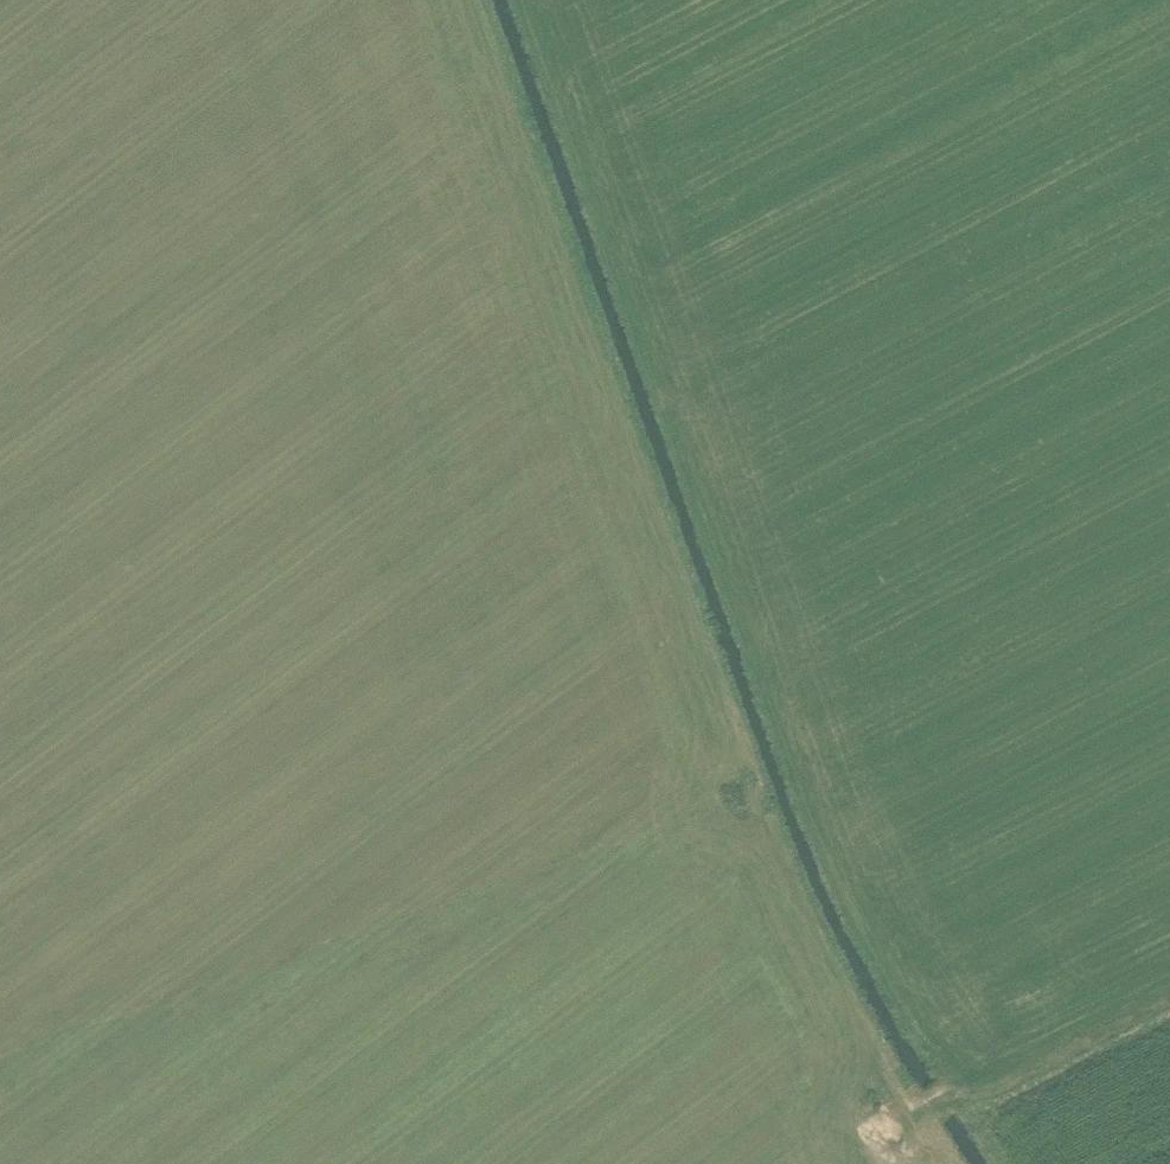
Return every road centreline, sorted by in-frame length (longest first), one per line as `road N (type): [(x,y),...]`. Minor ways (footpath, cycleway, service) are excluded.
road 1 (track): [(940,1163),(912,1109),(849,1024),(750,818),(497,99)]
road 2 (track): [(912,1109),(981,1091),(1169,1002)]

